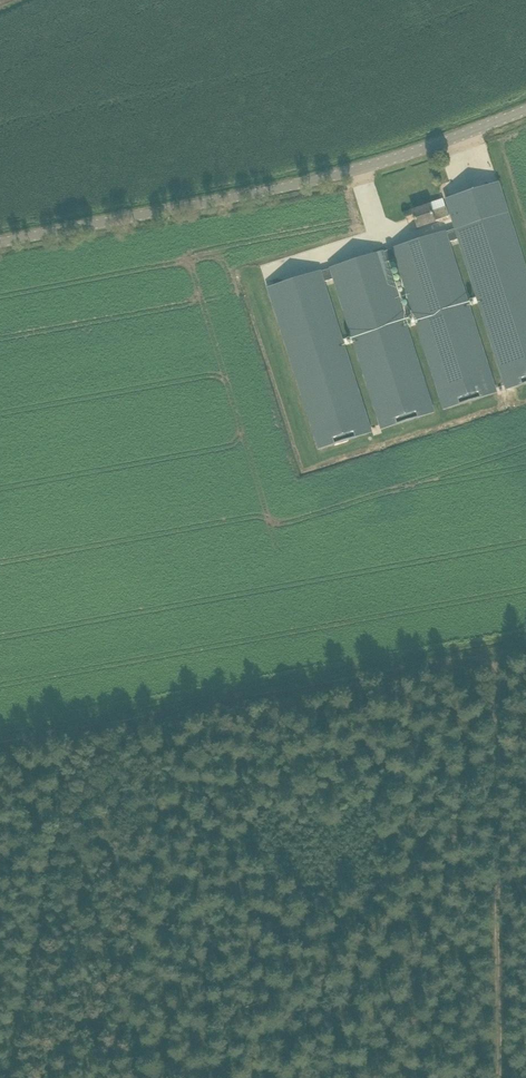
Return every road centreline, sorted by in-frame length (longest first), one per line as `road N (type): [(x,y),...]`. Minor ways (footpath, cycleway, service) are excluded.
road 1 (unclassified): [(0,242),(347,173),(525,105)]
road 2 (track): [(525,651),(77,729)]
road 3 (track): [(500,1077),(495,656)]

